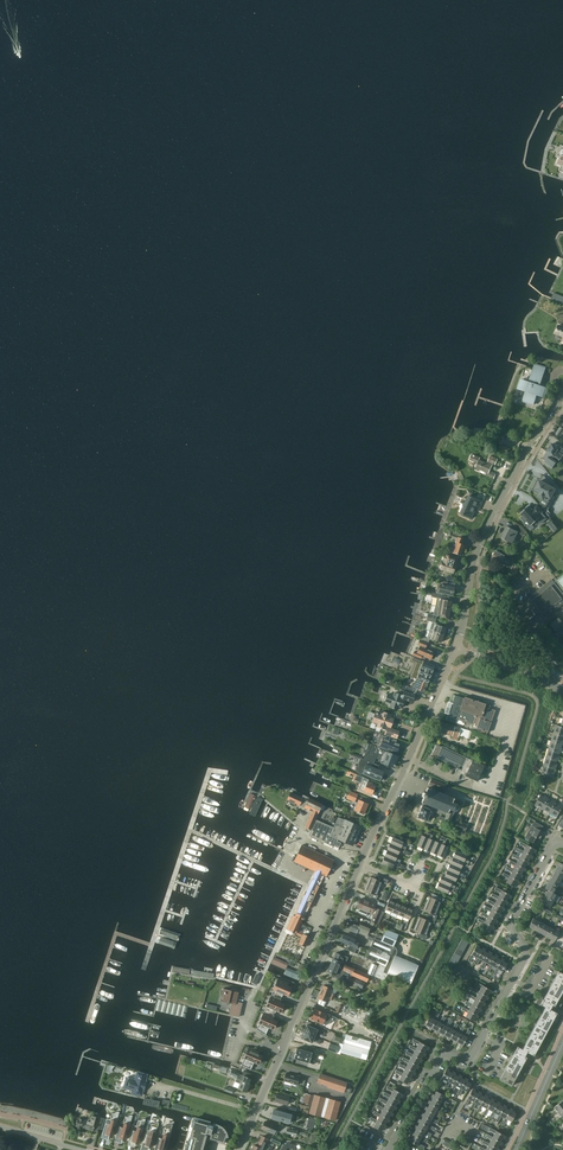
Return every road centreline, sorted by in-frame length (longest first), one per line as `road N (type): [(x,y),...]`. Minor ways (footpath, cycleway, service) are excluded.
road 1 (tertiary): [(238,1149),(360,865)]
road 2 (tertiary): [(456,647),(479,544),(562,394)]
road 3 (tertiary): [(360,865),(456,647)]
road 4 (residential): [(514,980),(527,949),(513,923),(549,849),(562,844)]
road 5 (residential): [(392,1144),(439,1057),(468,1061),(483,1038)]

